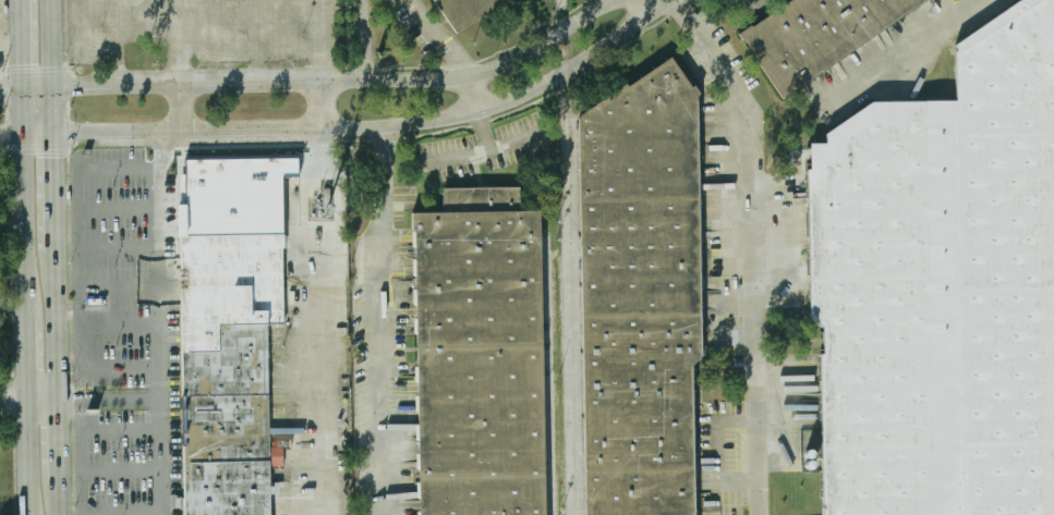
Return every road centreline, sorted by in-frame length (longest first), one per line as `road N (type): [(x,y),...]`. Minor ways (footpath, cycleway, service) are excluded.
road 1 (tertiary): [(54,132),(411,127),(481,118),(566,75),(678,0)]
road 2 (tertiary): [(615,0),(522,58),(467,76),(54,88)]
road 3 (primary): [(26,88),(29,311)]
road 4 (primary): [(60,400),(57,253)]
road 5 (primary): [(54,132),(53,0)]
road 6 (primary): [(57,253),(54,132)]

